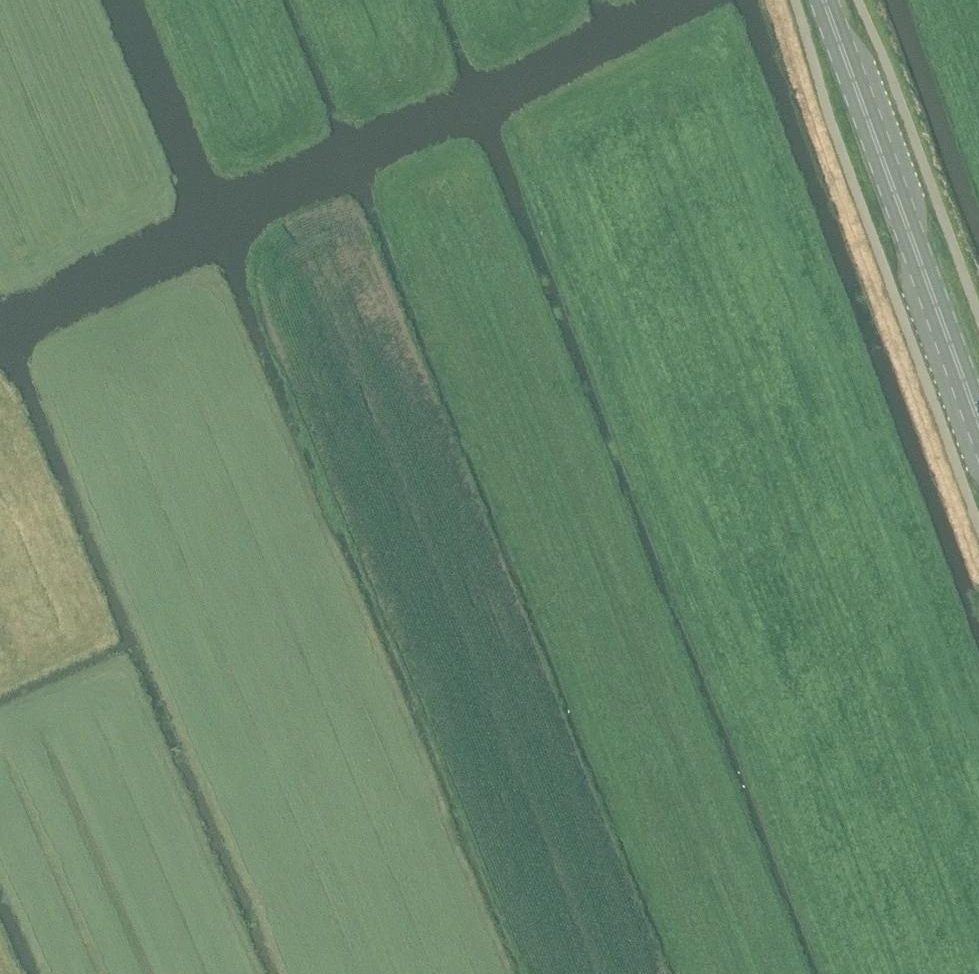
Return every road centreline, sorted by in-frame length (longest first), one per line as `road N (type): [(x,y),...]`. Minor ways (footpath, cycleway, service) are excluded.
road 1 (primary): [(823,0),(978,423)]

